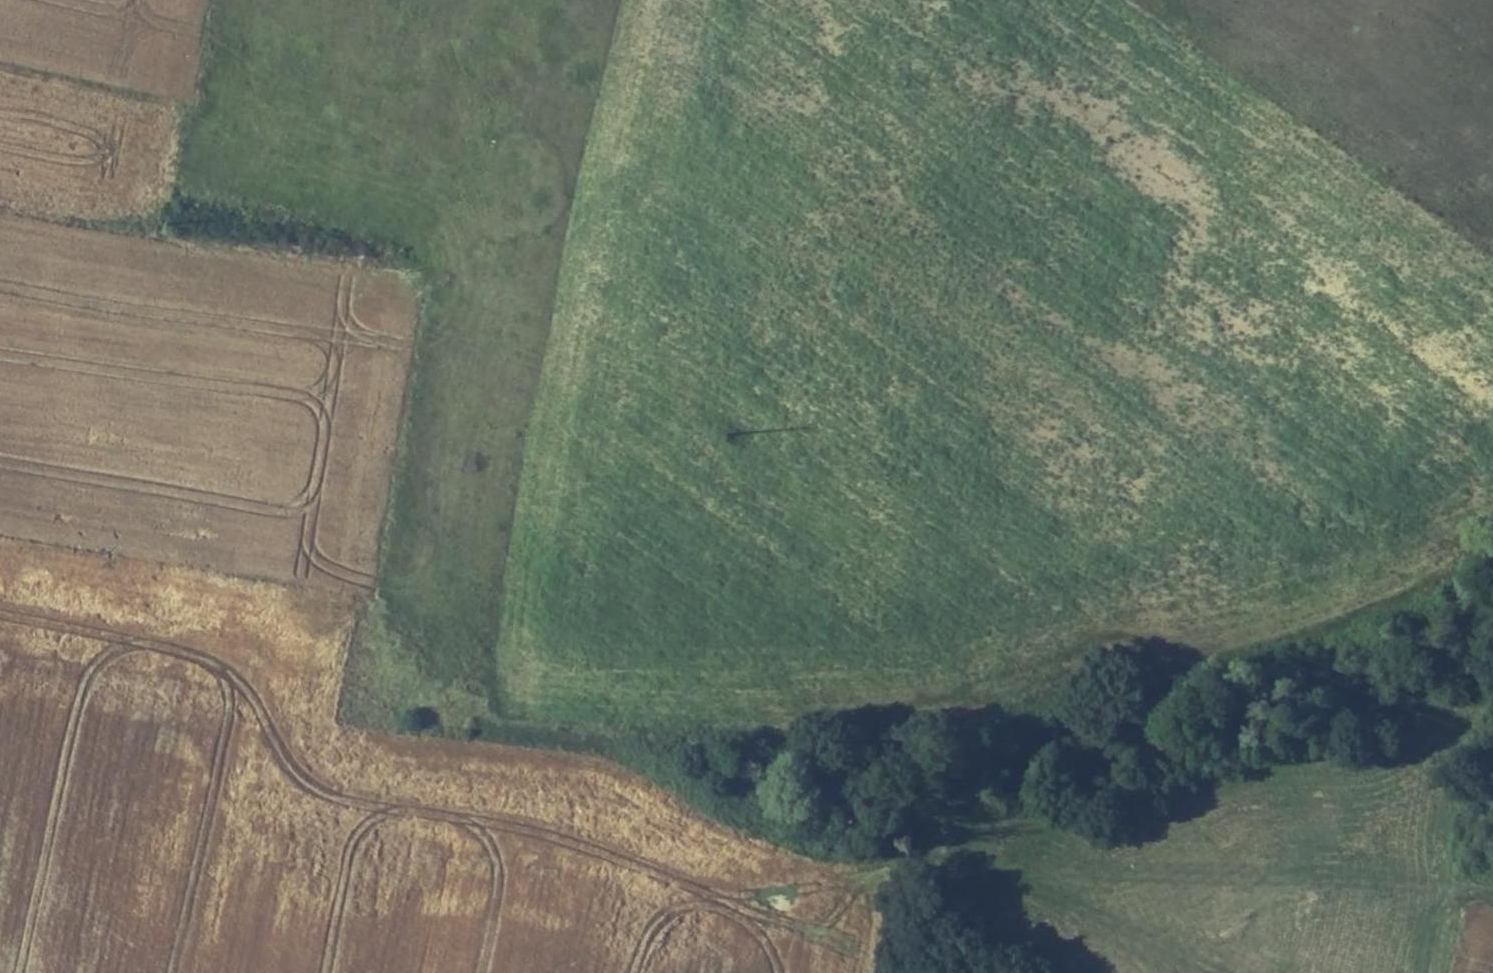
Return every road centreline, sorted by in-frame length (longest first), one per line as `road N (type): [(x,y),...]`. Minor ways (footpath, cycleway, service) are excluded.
road 1 (track): [(1184,885),(1492,896)]

